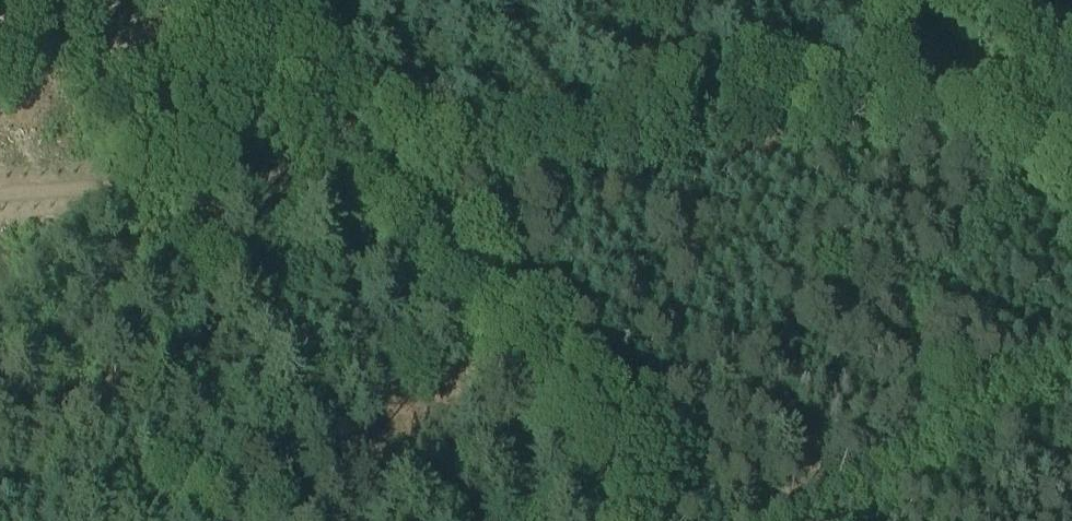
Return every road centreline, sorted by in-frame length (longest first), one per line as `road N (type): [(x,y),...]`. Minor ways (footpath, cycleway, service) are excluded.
road 1 (track): [(1071,113),(0,193)]
road 2 (track): [(213,0),(663,520)]
road 3 (track): [(1071,382),(833,520)]
road 4 (track): [(874,0),(1071,175)]

